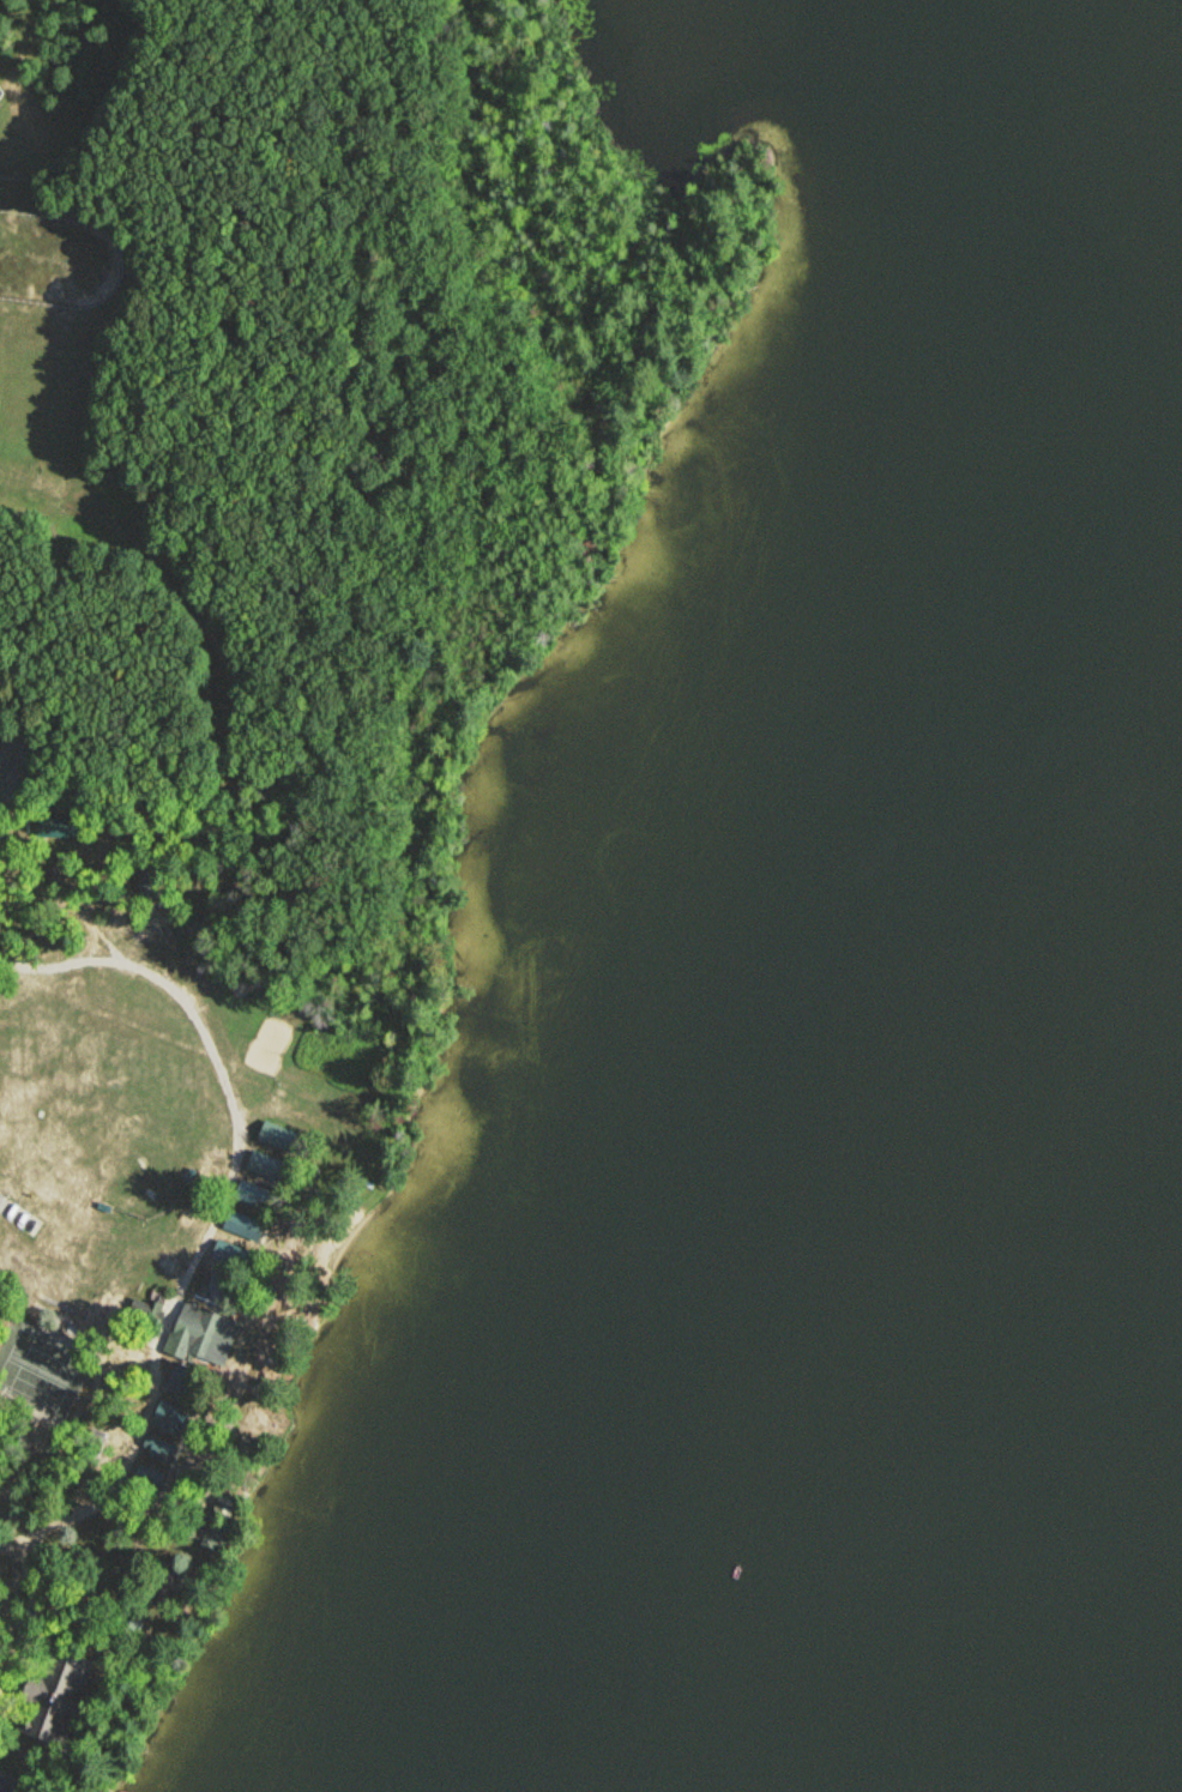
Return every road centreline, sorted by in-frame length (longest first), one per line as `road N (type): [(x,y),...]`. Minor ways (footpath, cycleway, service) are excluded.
road 1 (track): [(0,1548),(105,1501),(135,1454),(174,1311),(230,1200),(241,1140),(201,1019),(170,984),(131,961),(0,963)]

